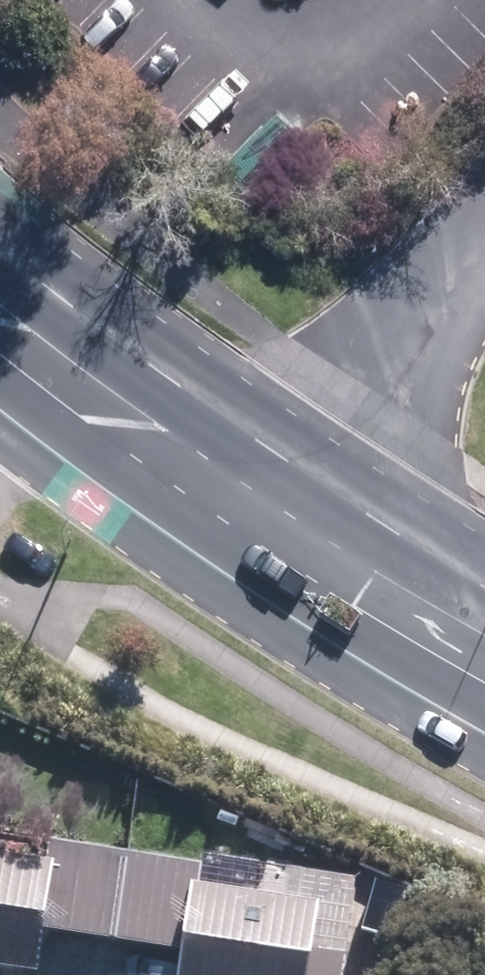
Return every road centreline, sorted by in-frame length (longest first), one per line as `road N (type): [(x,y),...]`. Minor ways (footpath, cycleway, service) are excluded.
road 1 (primary): [(0,228),(317,479),(484,578)]
road 2 (primary): [(484,729),(249,578),(0,386)]

